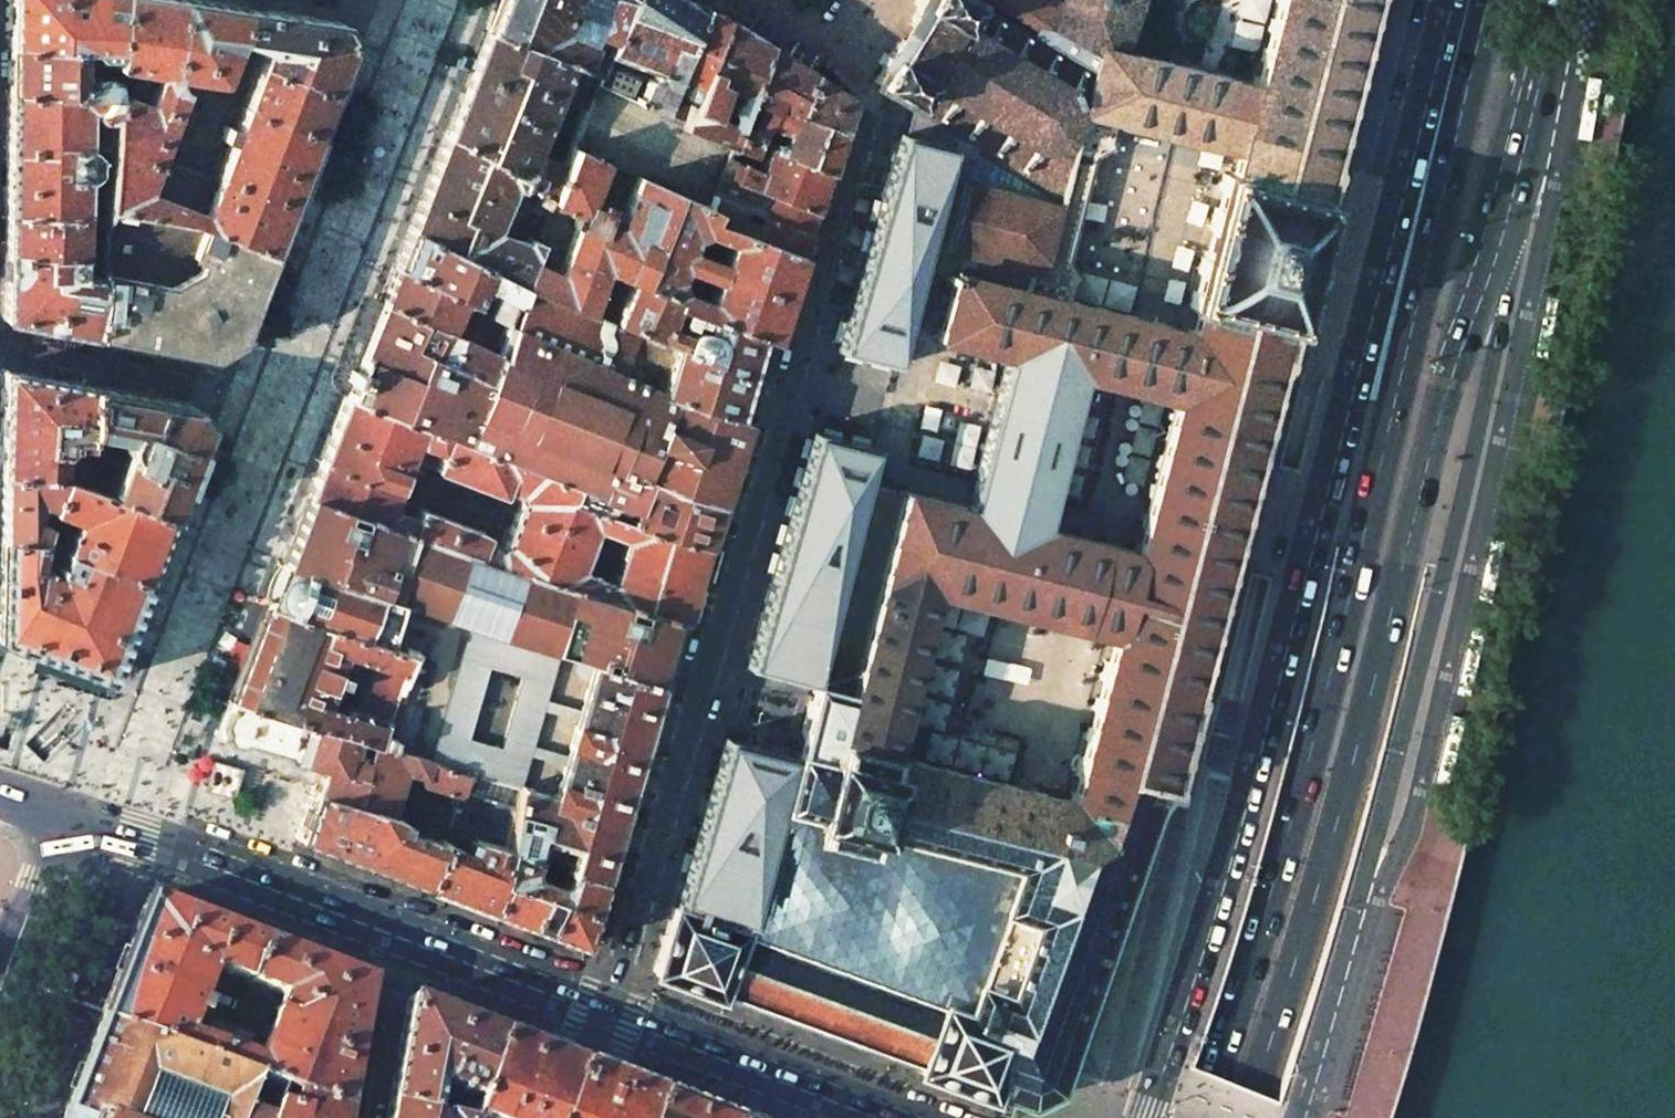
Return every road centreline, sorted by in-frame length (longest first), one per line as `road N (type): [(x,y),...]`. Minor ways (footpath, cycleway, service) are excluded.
road 1 (primary): [(1453,0),(1247,807),(1147,1117)]
road 2 (primary): [(1484,0),(1355,564),(1203,1117)]
road 3 (primary): [(1248,1117),(1336,830),(1450,377),(1549,79)]
road 4 (residential): [(854,0),(830,56),(870,114),(861,152),(604,1014)]
road 5 (primary): [(1302,1117),(1391,821),(1490,386),(1549,79)]
road 6 (primary): [(604,1014),(0,794)]
road 7 (primary): [(877,1117),(604,1014)]

